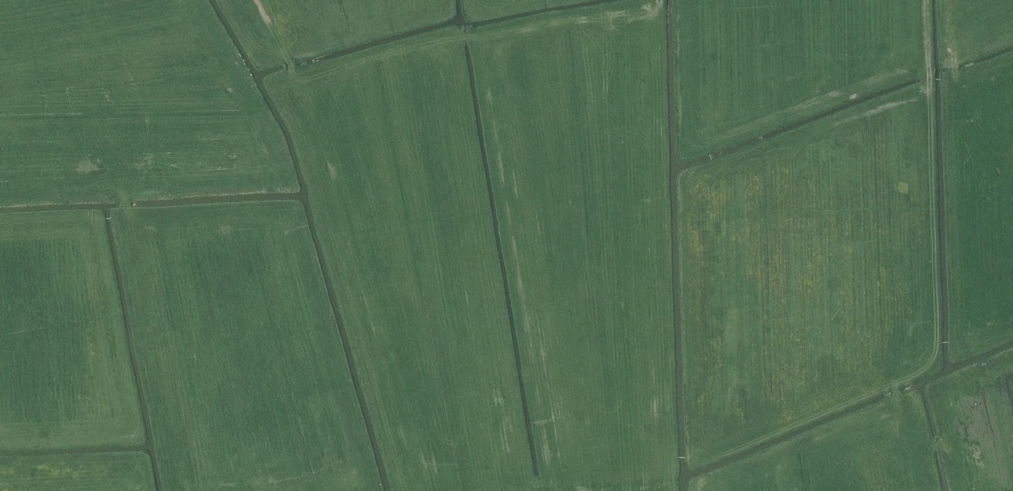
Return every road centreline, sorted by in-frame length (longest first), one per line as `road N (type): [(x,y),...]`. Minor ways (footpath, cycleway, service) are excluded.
road 1 (track): [(924,0),(927,97),(890,412)]
road 2 (track): [(1012,334),(957,348),(946,0)]

